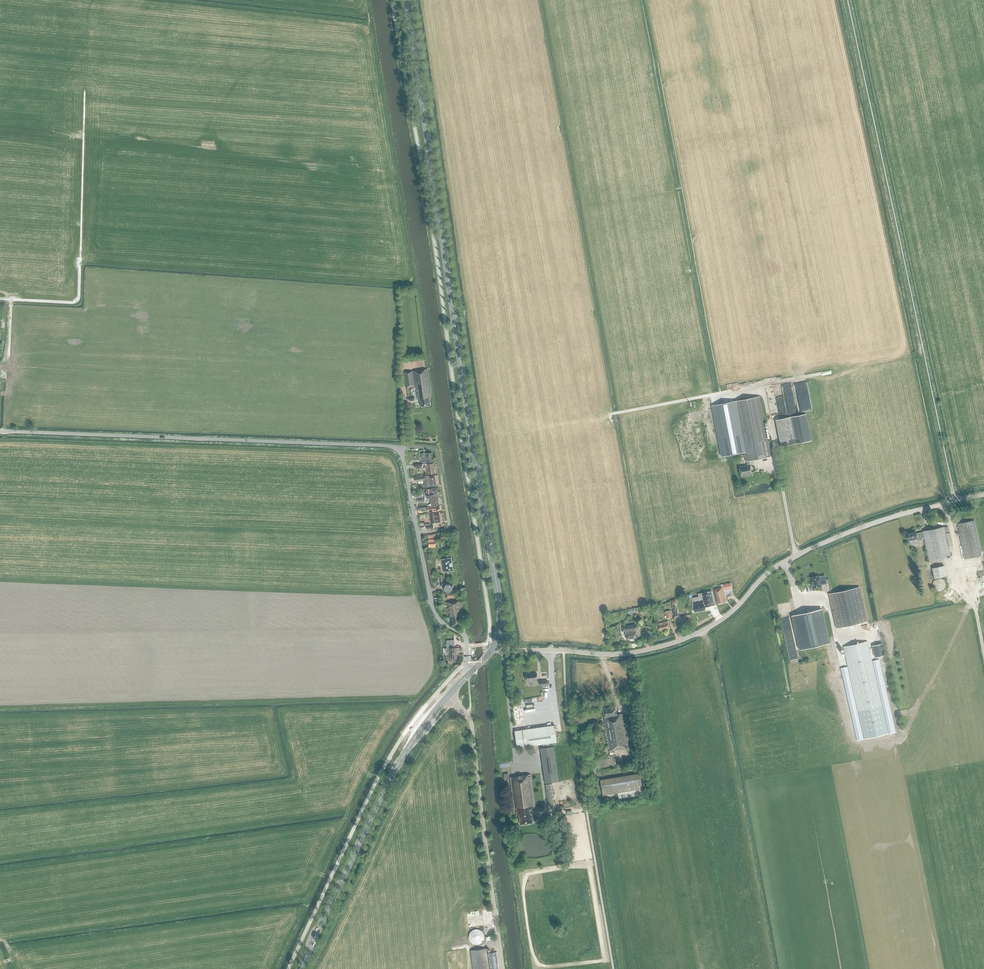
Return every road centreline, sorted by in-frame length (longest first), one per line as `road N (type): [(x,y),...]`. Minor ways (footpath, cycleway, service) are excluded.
road 1 (secondary): [(495,645),(501,611),(407,0)]
road 2 (track): [(845,0),(951,501)]
road 3 (unclassified): [(563,651),(612,655),(693,636),(790,559),(892,517),(983,494)]
road 4 (tertiary): [(401,448),(0,431)]
road 5 (secondary): [(447,697),(392,776),(300,968)]
road 6 (unclassified): [(504,968),(471,723),(447,697)]
road 7 (tertiary): [(468,674),(465,636),(433,609),(418,534)]
road 8 (residential): [(418,534),(448,528),(438,455),(401,448)]

